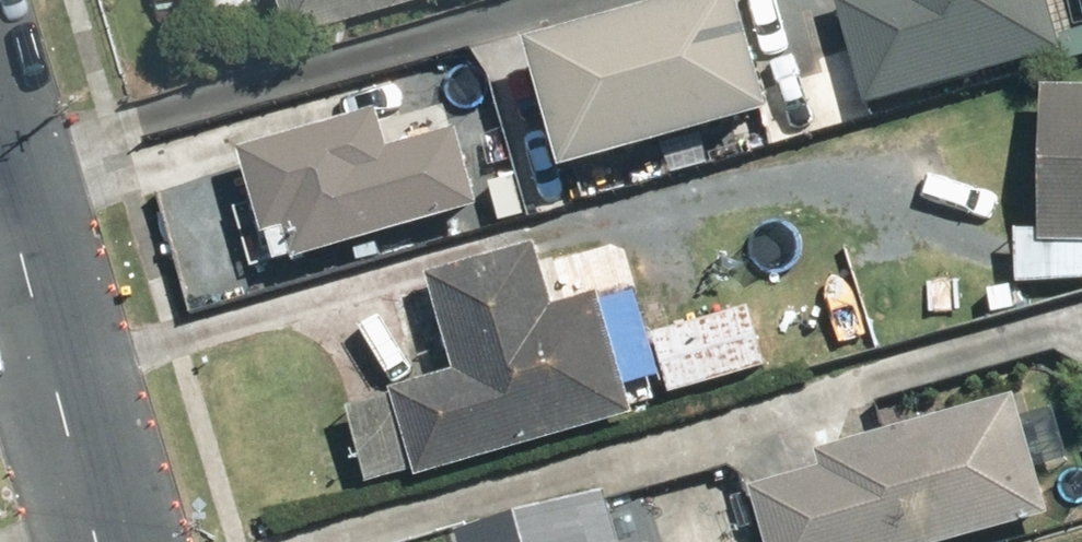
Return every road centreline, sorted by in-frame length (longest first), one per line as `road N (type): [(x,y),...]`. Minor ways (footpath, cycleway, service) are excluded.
road 1 (tertiary): [(111,541),(0,170)]

